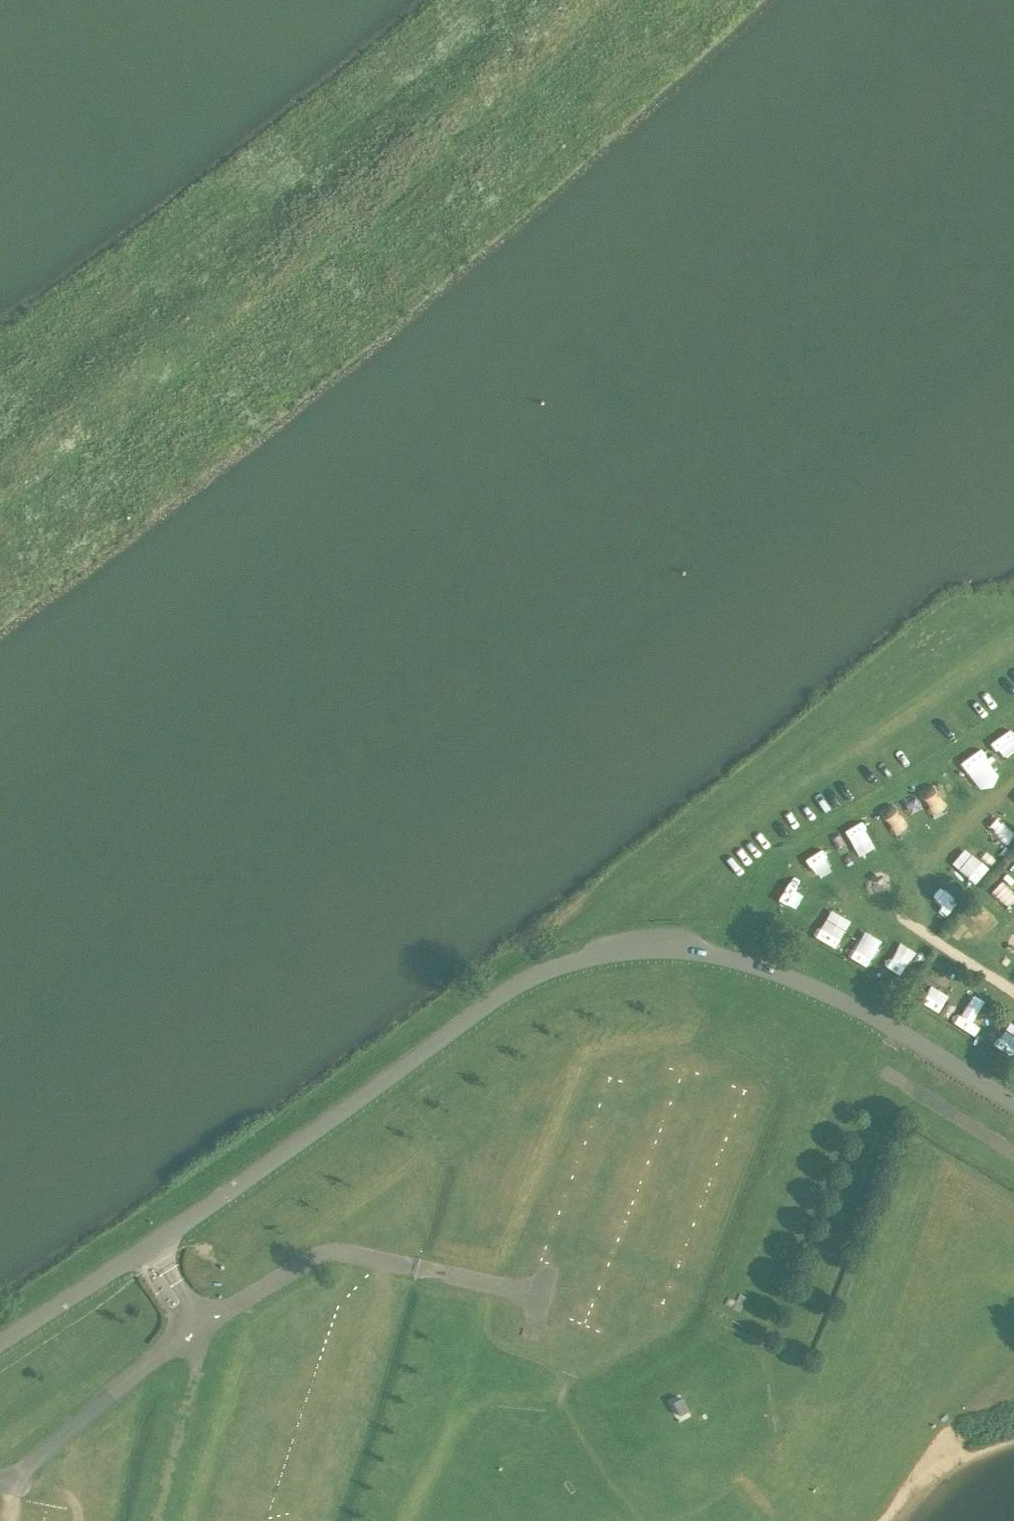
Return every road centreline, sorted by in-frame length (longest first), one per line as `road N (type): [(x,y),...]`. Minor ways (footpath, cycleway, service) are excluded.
road 1 (unclassified): [(1013,1101),(807,970),(724,948),(628,948),(503,989),(246,1183),(0,1339)]
road 2 (track): [(1013,701),(769,865)]
road 3 (track): [(1013,792),(887,910)]

